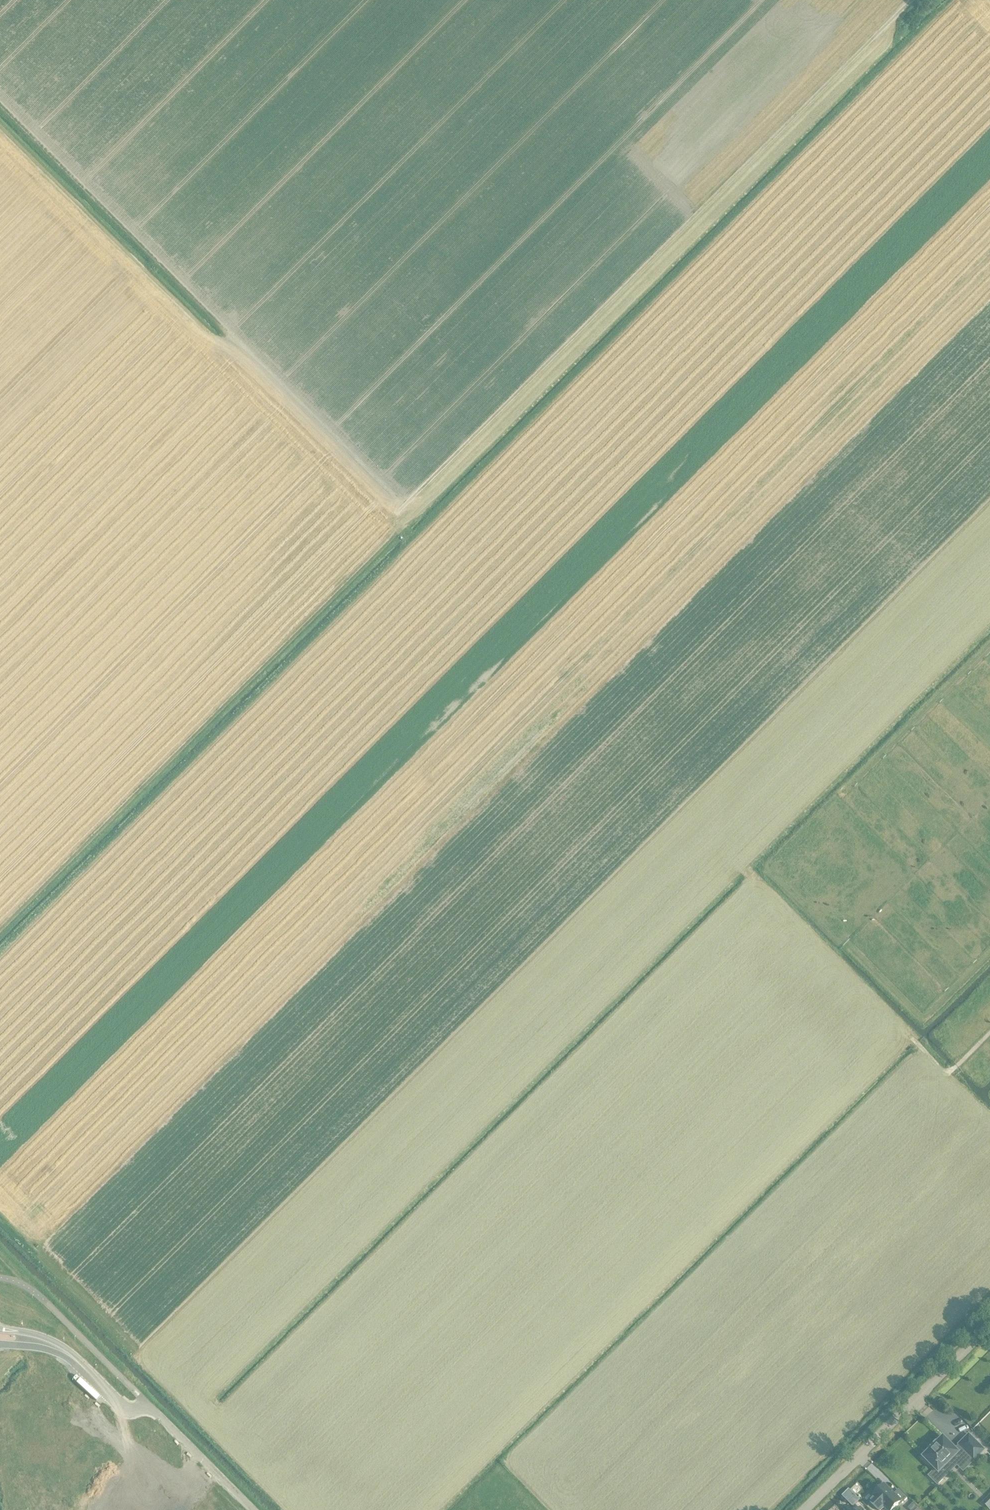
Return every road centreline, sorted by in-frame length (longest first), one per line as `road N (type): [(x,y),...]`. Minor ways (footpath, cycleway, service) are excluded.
road 1 (residential): [(807,1509),(989,1329)]
road 2 (unclassified): [(252,1509),(146,1404)]
road 3 (unclassified): [(41,1342),(73,1359),(123,1406),(146,1404)]

